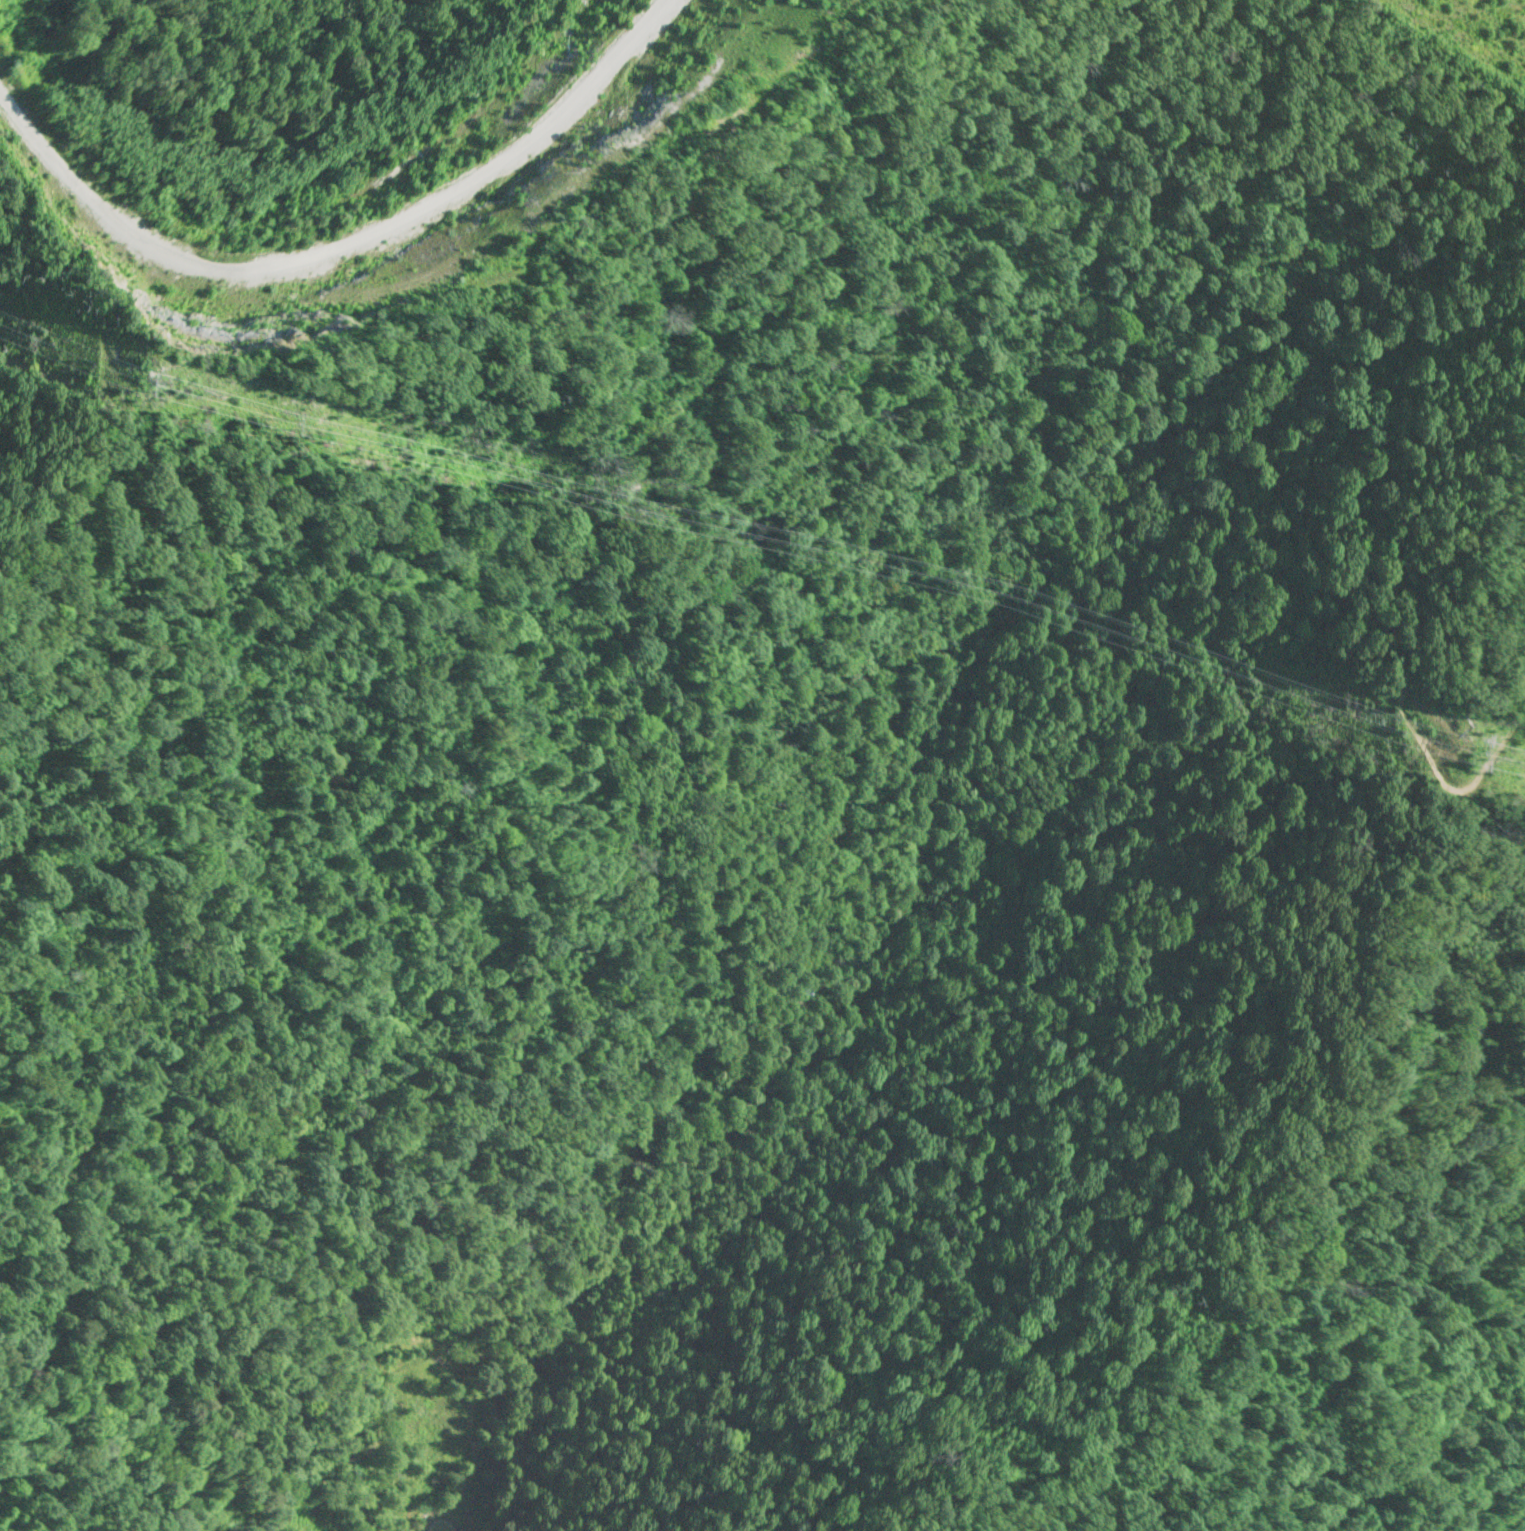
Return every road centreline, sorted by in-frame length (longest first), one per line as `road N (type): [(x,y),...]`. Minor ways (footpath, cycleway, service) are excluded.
road 1 (residential): [(768,0),(284,332),(230,337),(155,299),(69,218),(43,148),(0,91)]

